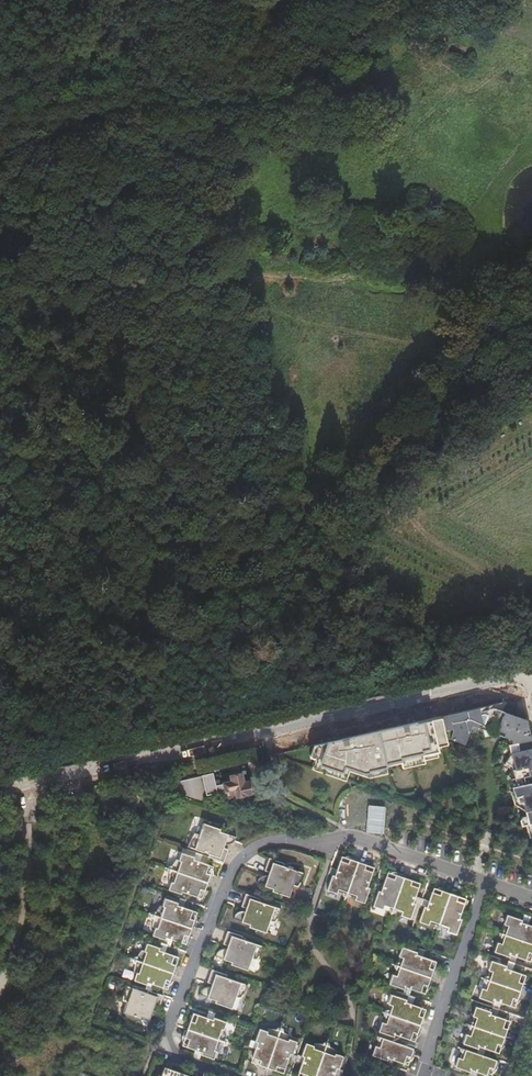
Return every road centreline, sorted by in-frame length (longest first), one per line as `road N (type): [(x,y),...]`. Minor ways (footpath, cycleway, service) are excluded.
road 1 (unclassified): [(0,793),(531,675)]
road 2 (residential): [(488,884),(350,838),(271,840),(247,850),(228,872),(167,1031),(173,1055),(222,1075)]
road 3 (track): [(28,783),(26,905),(0,985)]
road 4 (residential): [(421,1075),(488,884)]

